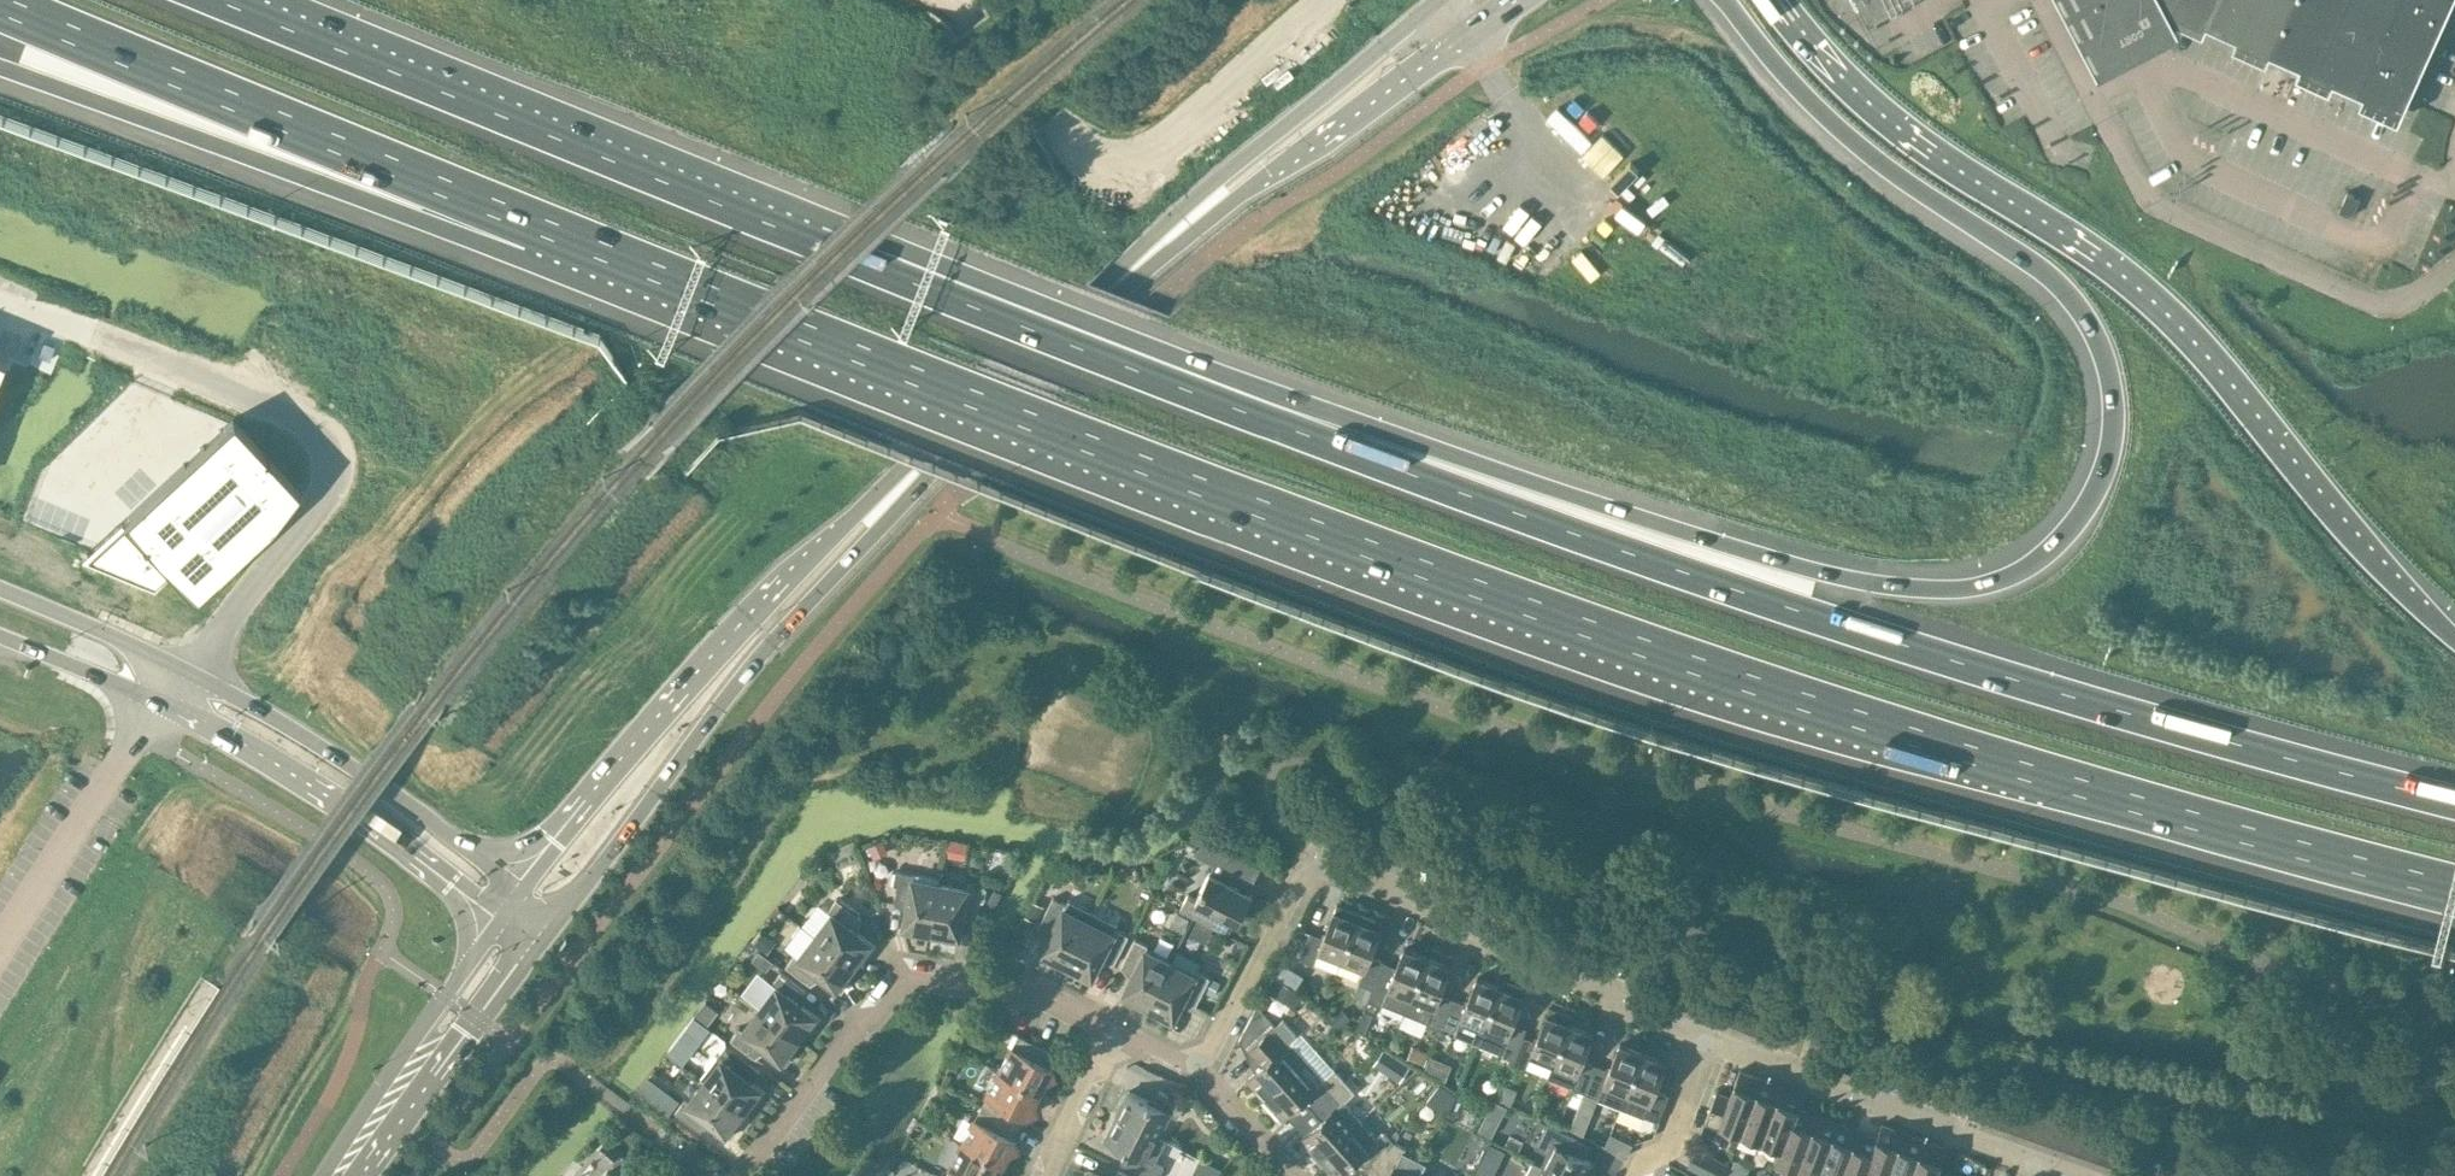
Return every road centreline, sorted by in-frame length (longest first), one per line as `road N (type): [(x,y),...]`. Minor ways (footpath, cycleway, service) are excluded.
road 1 (motorway): [(1723,0),(1814,112),(1891,178),(2047,275),(2094,334),(2111,398),(2109,452),(2093,505),(2054,554),(1999,586),(1937,593),(1853,582),(1347,420),(989,285),(818,244)]
road 2 (motorway): [(534,225),(1349,544),(1695,665),(2047,778),(2454,889)]
road 3 (motorway): [(2454,802),(2134,718),(1665,567),(818,244)]
road 4 (secondary): [(547,934),(777,635),(941,470),(1203,227),(1515,0)]
road 5 (secondary): [(1461,0),(1371,58),(1186,204),(915,460),(726,652),(521,891)]
road 6 (motorway): [(2454,634),(2385,576),(2229,382),(2129,280),(1928,151),(1819,61),(1777,0)]
road 7 (residential): [(1194,1063),(1222,1029),(1300,879),(1319,866),(1710,1040)]
road 8 (motorway): [(818,244),(217,0)]
road 9 (unclassified): [(185,670),(326,488),(333,470),(321,432),(303,415),(80,325),(0,306)]
road 10 (motorway): [(0,4),(534,225)]
road 11 (unclassified): [(2046,0),(2149,203),(2383,306),(2413,302),(2454,265)]
road 12 (motorway): [(0,66),(374,201),(534,225)]
road 13 (residential): [(742,1175),(905,972),(1044,995),(1115,1032)]
road 14 (secondary): [(154,698),(308,787),(501,916)]
road 15 (secondary): [(521,891),(394,795),(185,670)]
road 16 (residential): [(1710,1040),(2031,1160)]
road 17 (tertiary): [(501,916),(325,1175)]
road 18 (tertiary): [(370,1175),(547,934)]
road 19 (secondary): [(185,670),(0,587)]
road 20 (secondary): [(0,634),(154,698)]
road 21 (residential): [(1037,1175),(1115,1032)]
road 22 (residential): [(1635,1175),(1668,1143),(1710,1040)]
road 23 (residential): [(1293,1175),(1194,1063)]

